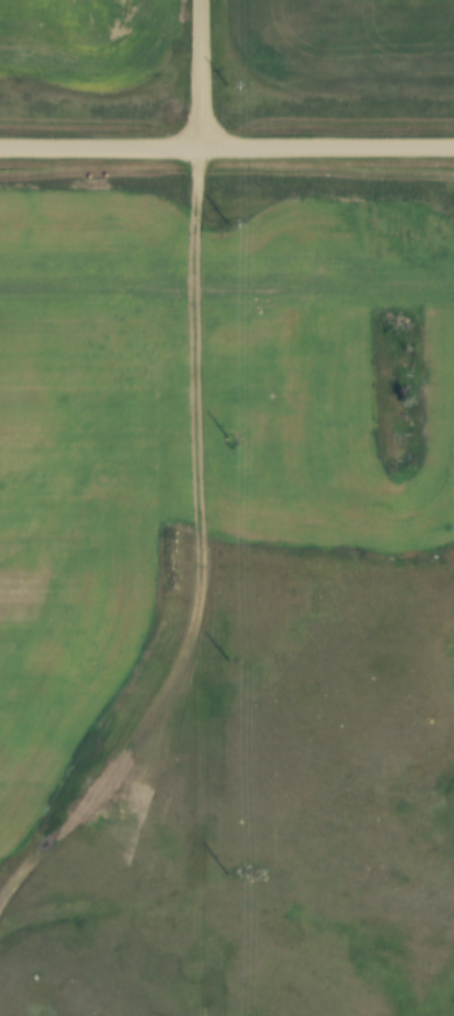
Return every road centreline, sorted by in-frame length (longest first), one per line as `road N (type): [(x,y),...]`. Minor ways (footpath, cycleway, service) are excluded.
road 1 (track): [(200,144),(187,453),(208,577),(194,631),(139,733),(0,897)]
road 2 (tertiary): [(0,144),(453,145)]
road 3 (track): [(204,541),(400,554),(453,547)]
road 4 (residential): [(201,0),(200,144)]

